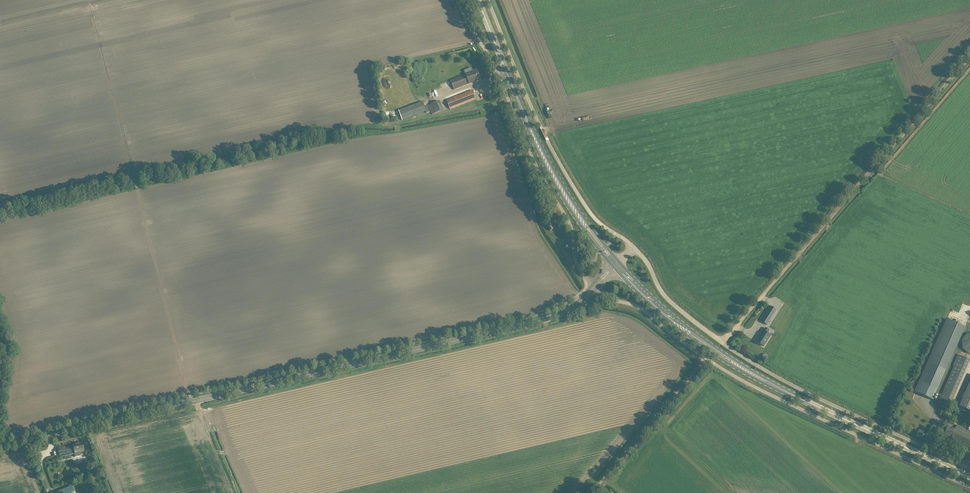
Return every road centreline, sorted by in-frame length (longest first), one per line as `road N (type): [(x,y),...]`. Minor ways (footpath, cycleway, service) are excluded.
road 1 (tertiary): [(0,445),(553,317),(595,286)]
road 2 (unclassified): [(595,286),(759,390),(969,487)]
road 3 (unclassified): [(969,468),(818,399),(722,342),(669,300),(633,247)]
road 4 (track): [(722,342),(969,58)]
road 5 (unclassified): [(458,0),(569,223),(581,271),(595,286)]
road 6 (unclassified): [(633,247),(597,220),(560,166),(488,0)]
road 7 (primary): [(969,477),(729,361)]
road 8 (primary): [(580,217),(526,121),(478,0)]
road 9 (track): [(593,492),(706,359)]
road 10 (primary): [(729,361),(618,262)]
road 11 (primary): [(616,269),(676,327),(729,361)]

